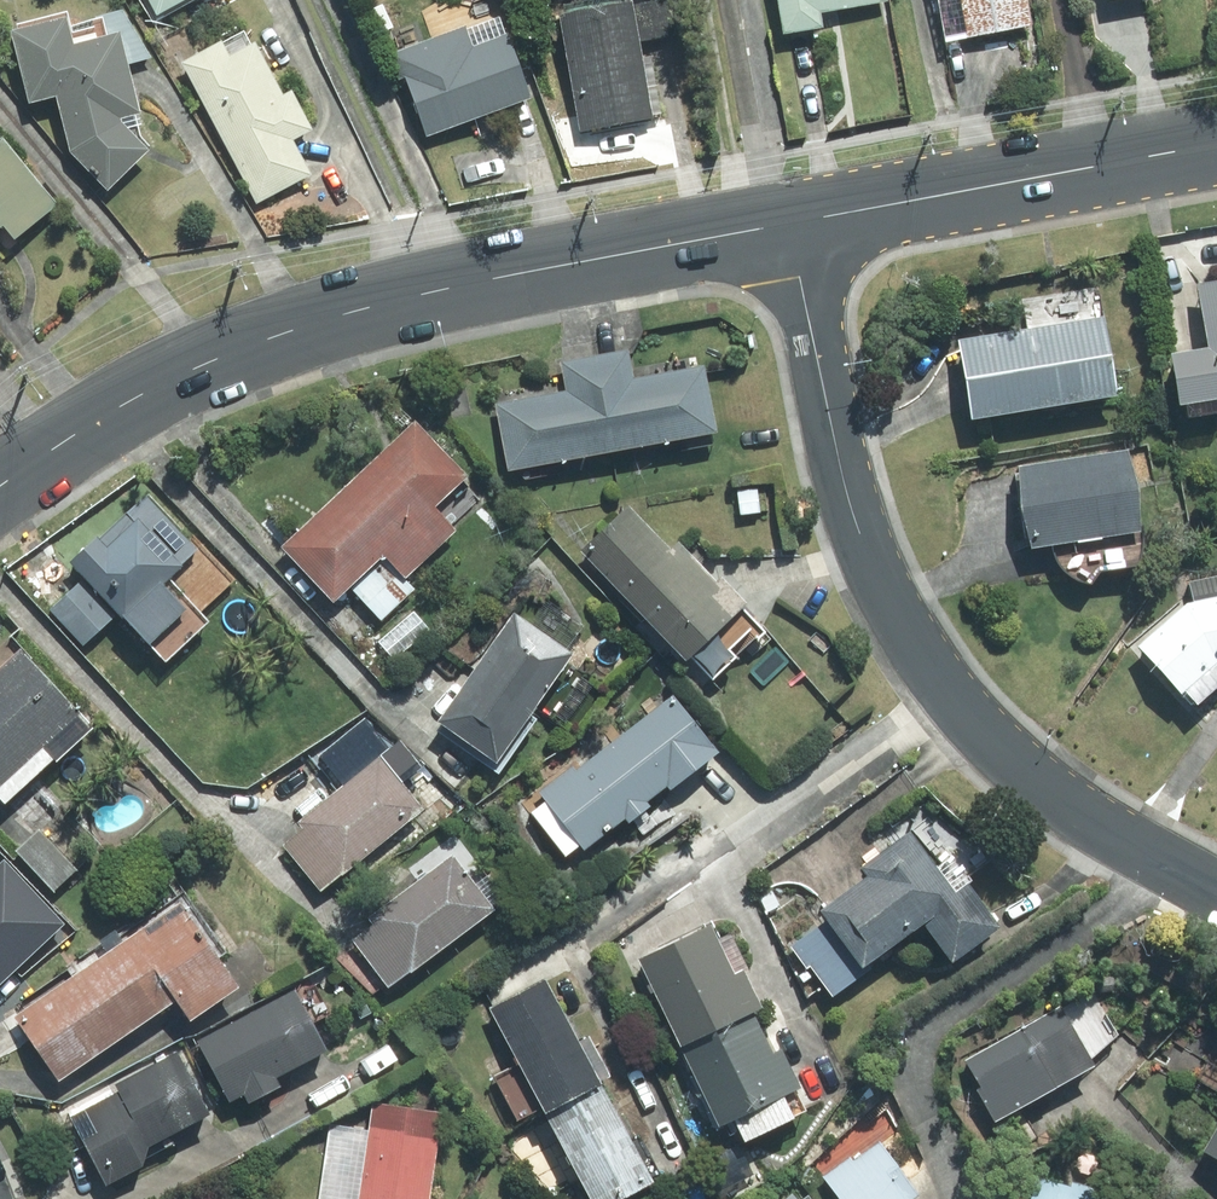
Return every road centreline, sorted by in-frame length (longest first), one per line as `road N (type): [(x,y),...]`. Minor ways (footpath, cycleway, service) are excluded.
road 1 (tertiary): [(0,487),(142,394),(324,320),(790,223)]
road 2 (residential): [(790,223),(849,507),(923,661),(981,735),(1036,785),(1216,893)]
road 3 (tertiary): [(790,223),(1216,144)]

